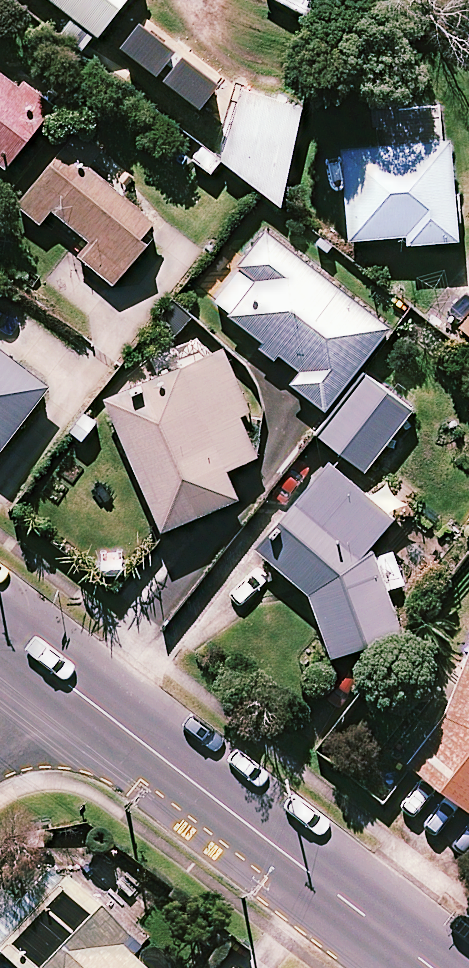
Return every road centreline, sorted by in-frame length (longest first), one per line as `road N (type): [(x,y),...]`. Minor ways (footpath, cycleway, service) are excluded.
road 1 (tertiary): [(17,646),(430,967)]

